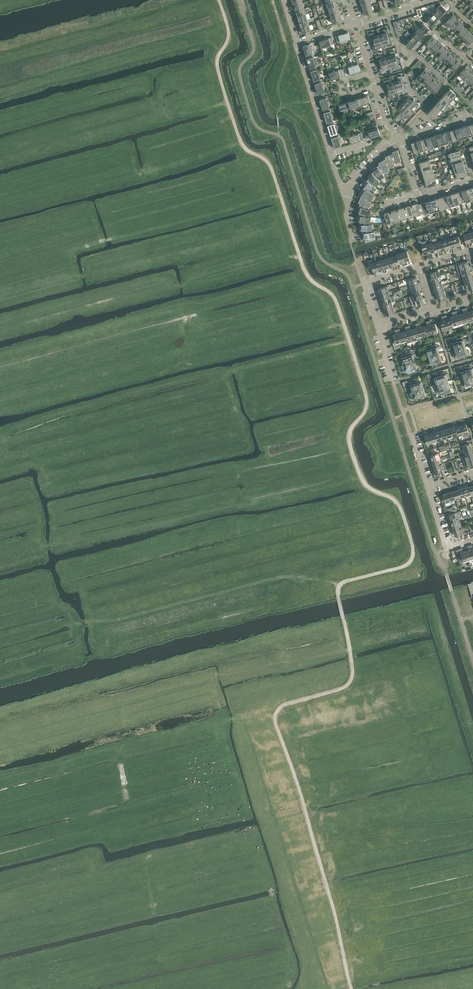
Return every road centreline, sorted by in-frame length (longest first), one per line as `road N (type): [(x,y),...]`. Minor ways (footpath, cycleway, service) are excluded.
road 1 (track): [(352,988),(277,717),(283,707),(351,682),(339,588),(403,567),(414,547),(401,507),(367,487),(353,454),(353,429),(368,402),(339,307),(307,275),(272,168),(239,137),(218,64),(229,39),(219,0)]

